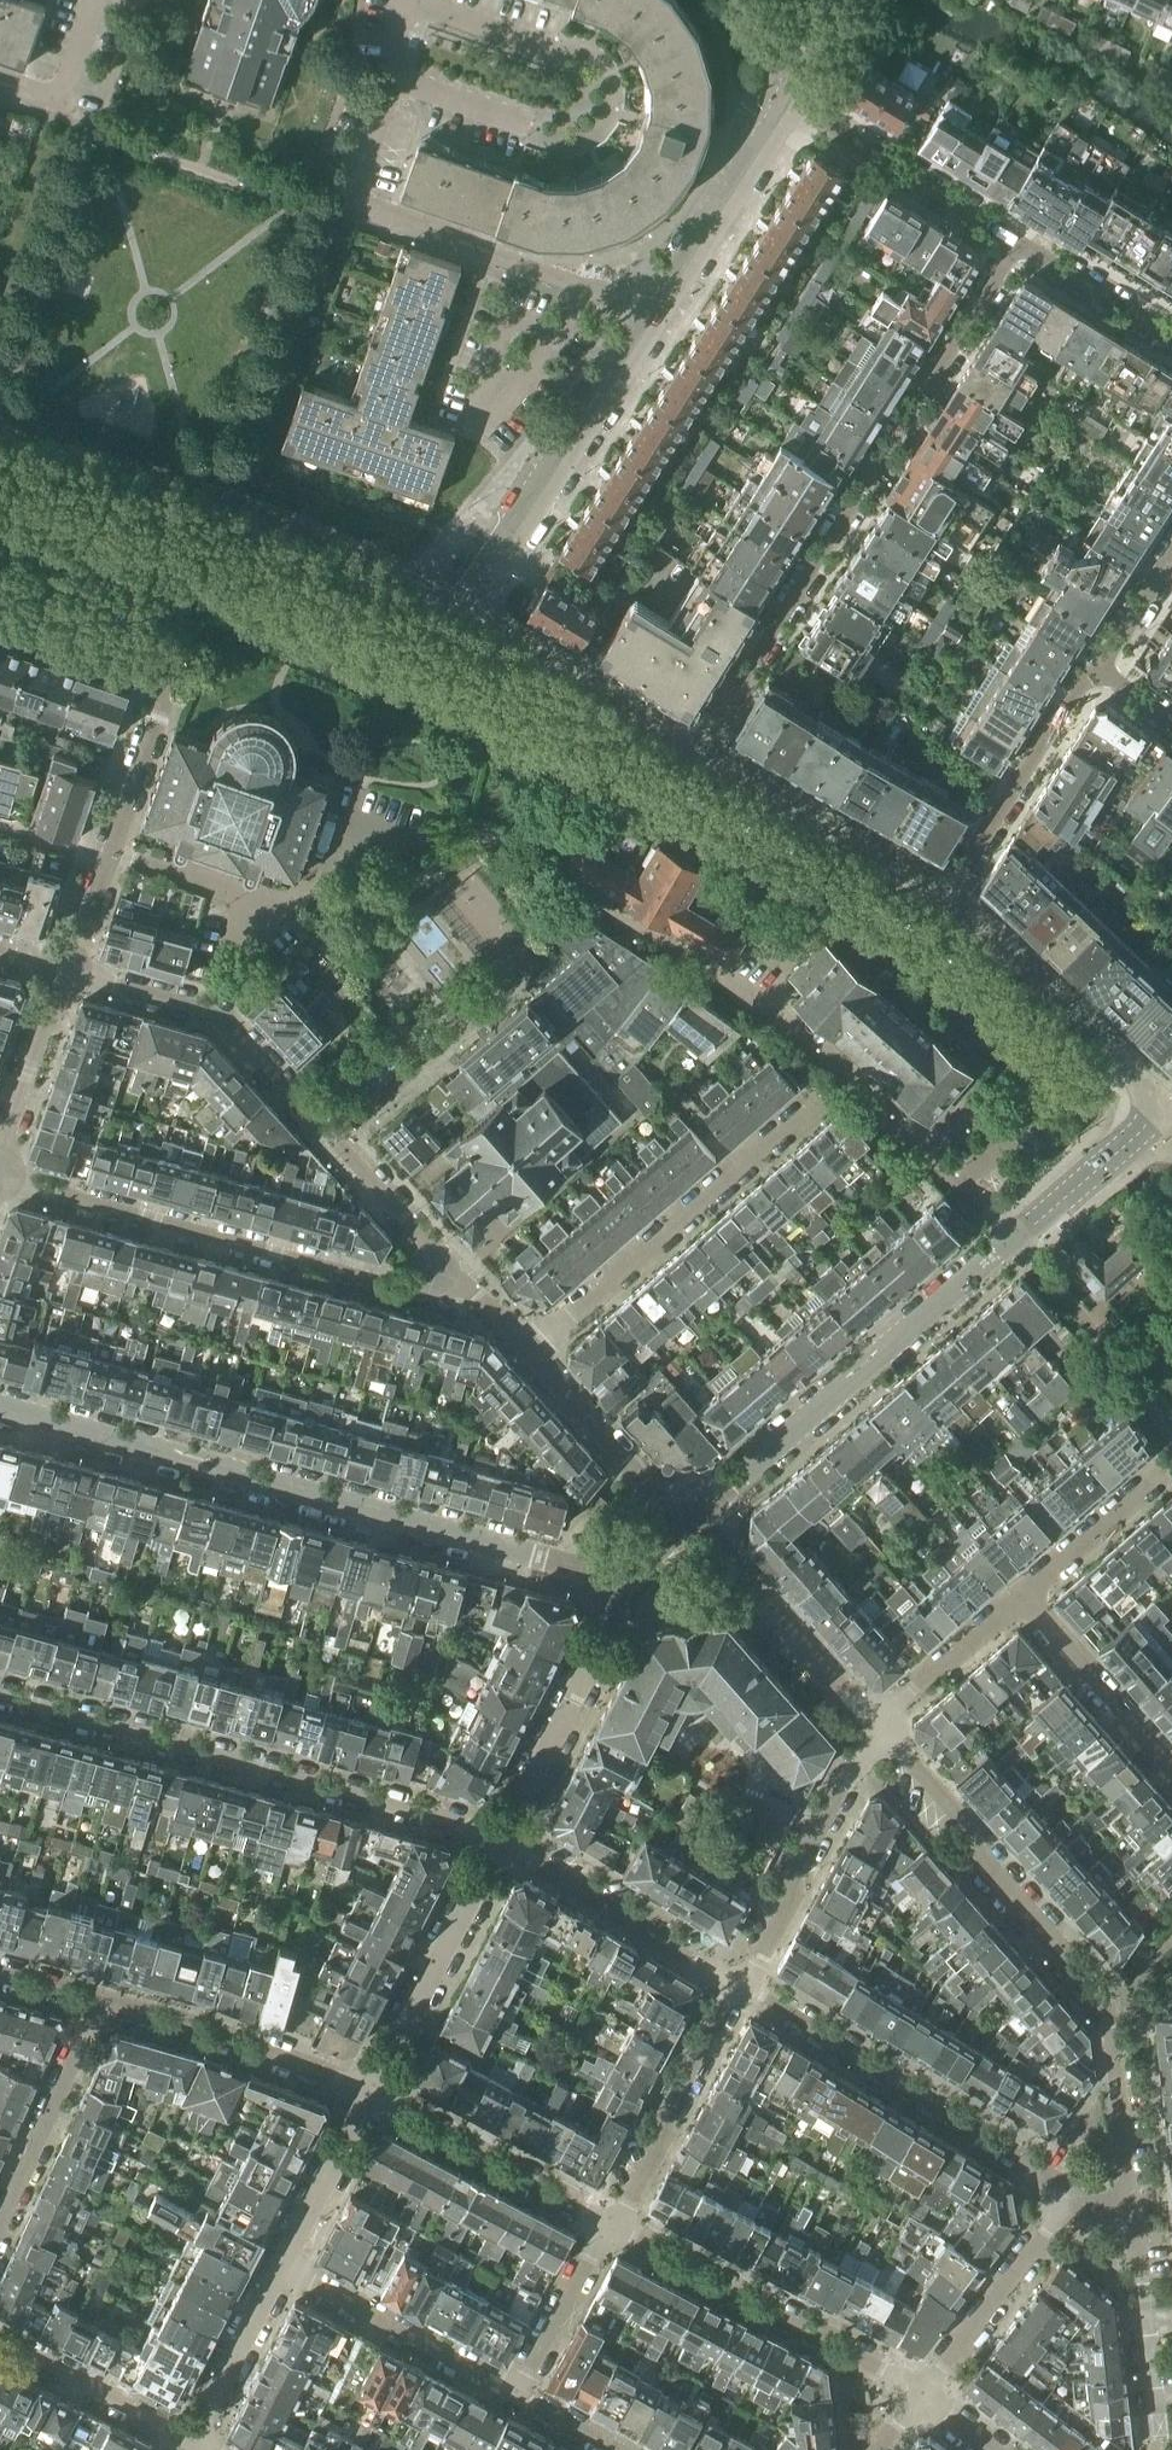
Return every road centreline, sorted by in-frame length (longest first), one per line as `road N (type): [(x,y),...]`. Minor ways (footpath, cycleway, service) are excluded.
road 1 (residential): [(617,1580),(0,1410)]
road 2 (residential): [(695,752),(1017,244)]
road 3 (residential): [(1127,2202),(1108,2003),(987,1867),(968,1827),(881,1728)]
road 4 (residential): [(0,1695),(464,1825),(501,1843)]
road 5 (residential): [(63,970),(222,1017),(446,1266)]
road 6 (residential): [(446,1266),(428,1286),(395,1292),(0,1177)]
road 7 (residential): [(658,308),(366,210),(354,188),(394,81)]
road 8 (residential): [(684,1526),(1014,1239)]
road 9 (residential): [(1053,2208),(1039,2168),(742,1986)]
road 10 (residential): [(530,1350),(809,1106)]
road 11 (residential): [(465,616),(658,308)]
road 12 (residential): [(610,2225),(920,2395)]
road 13 (residential): [(1014,1239),(766,1015)]
road 14 (residential): [(63,970),(162,698),(159,668)]
road 15 (residential): [(940,902),(1162,1110)]
road 16 (residential): [(742,1986),(841,1787),(881,1728)]
road 17 (residential): [(501,1843),(608,1627),(617,1580)]
road 18 (residential): [(695,752),(940,902)]
road 19 (residential): [(368,2094),(98,2001)]
road 20 (residential): [(881,1728),(709,1535),(684,1526)]
road 21 (residential): [(368,2094),(501,1843)]
road 22 (residential): [(940,902),(1098,668)]
road 23 (residential): [(742,1986),(501,1843)]
road 24 (residential): [(368,2094),(610,2225)]
road 25 (residential): [(610,2225),(742,1986)]
road 26 (residential): [(465,616),(695,752)]
road 27 (residential): [(1017,244),(792,103)]
road 28 (residential): [(517,2392),(282,2270)]
road 29 (residential): [(658,308),(792,103)]
road 30 (residential): [(98,2001),(0,2222)]
road 31 (residential): [(684,1526),(530,1350)]
road 32 (residential): [(1053,2208),(1051,2224),(920,2395)]
road 33 (residential): [(1171,1772),(1019,1599)]
road 34 (residential): [(1155,2422),(1127,2202)]
road 35 (residential): [(0,2341),(193,2440)]
road 36 (residential): [(0,1164),(63,970)]
road 37 (residential): [(1014,1239),(1162,1110)]
road 38 (residential): [(282,2270),(368,2094)]
road 39 (residential): [(1019,1599),(1162,1469)]
road 40 (residential): [(193,2440),(282,2270)]
road 41 (residential): [(517,2392),(610,2225)]
road 42 (residential): [(881,1728),(1019,1599)]
road 43 (residential): [(1171,340),(1017,244)]
road 44 (residential): [(0,81),(62,104),(96,0)]
road 45 (residential): [(0,601),(134,650),(159,668)]
road 46 (residential): [(553,50),(411,0)]
road 47 (residential): [(528,125),(394,81)]
road 48 (residential): [(1098,668),(1171,555)]

